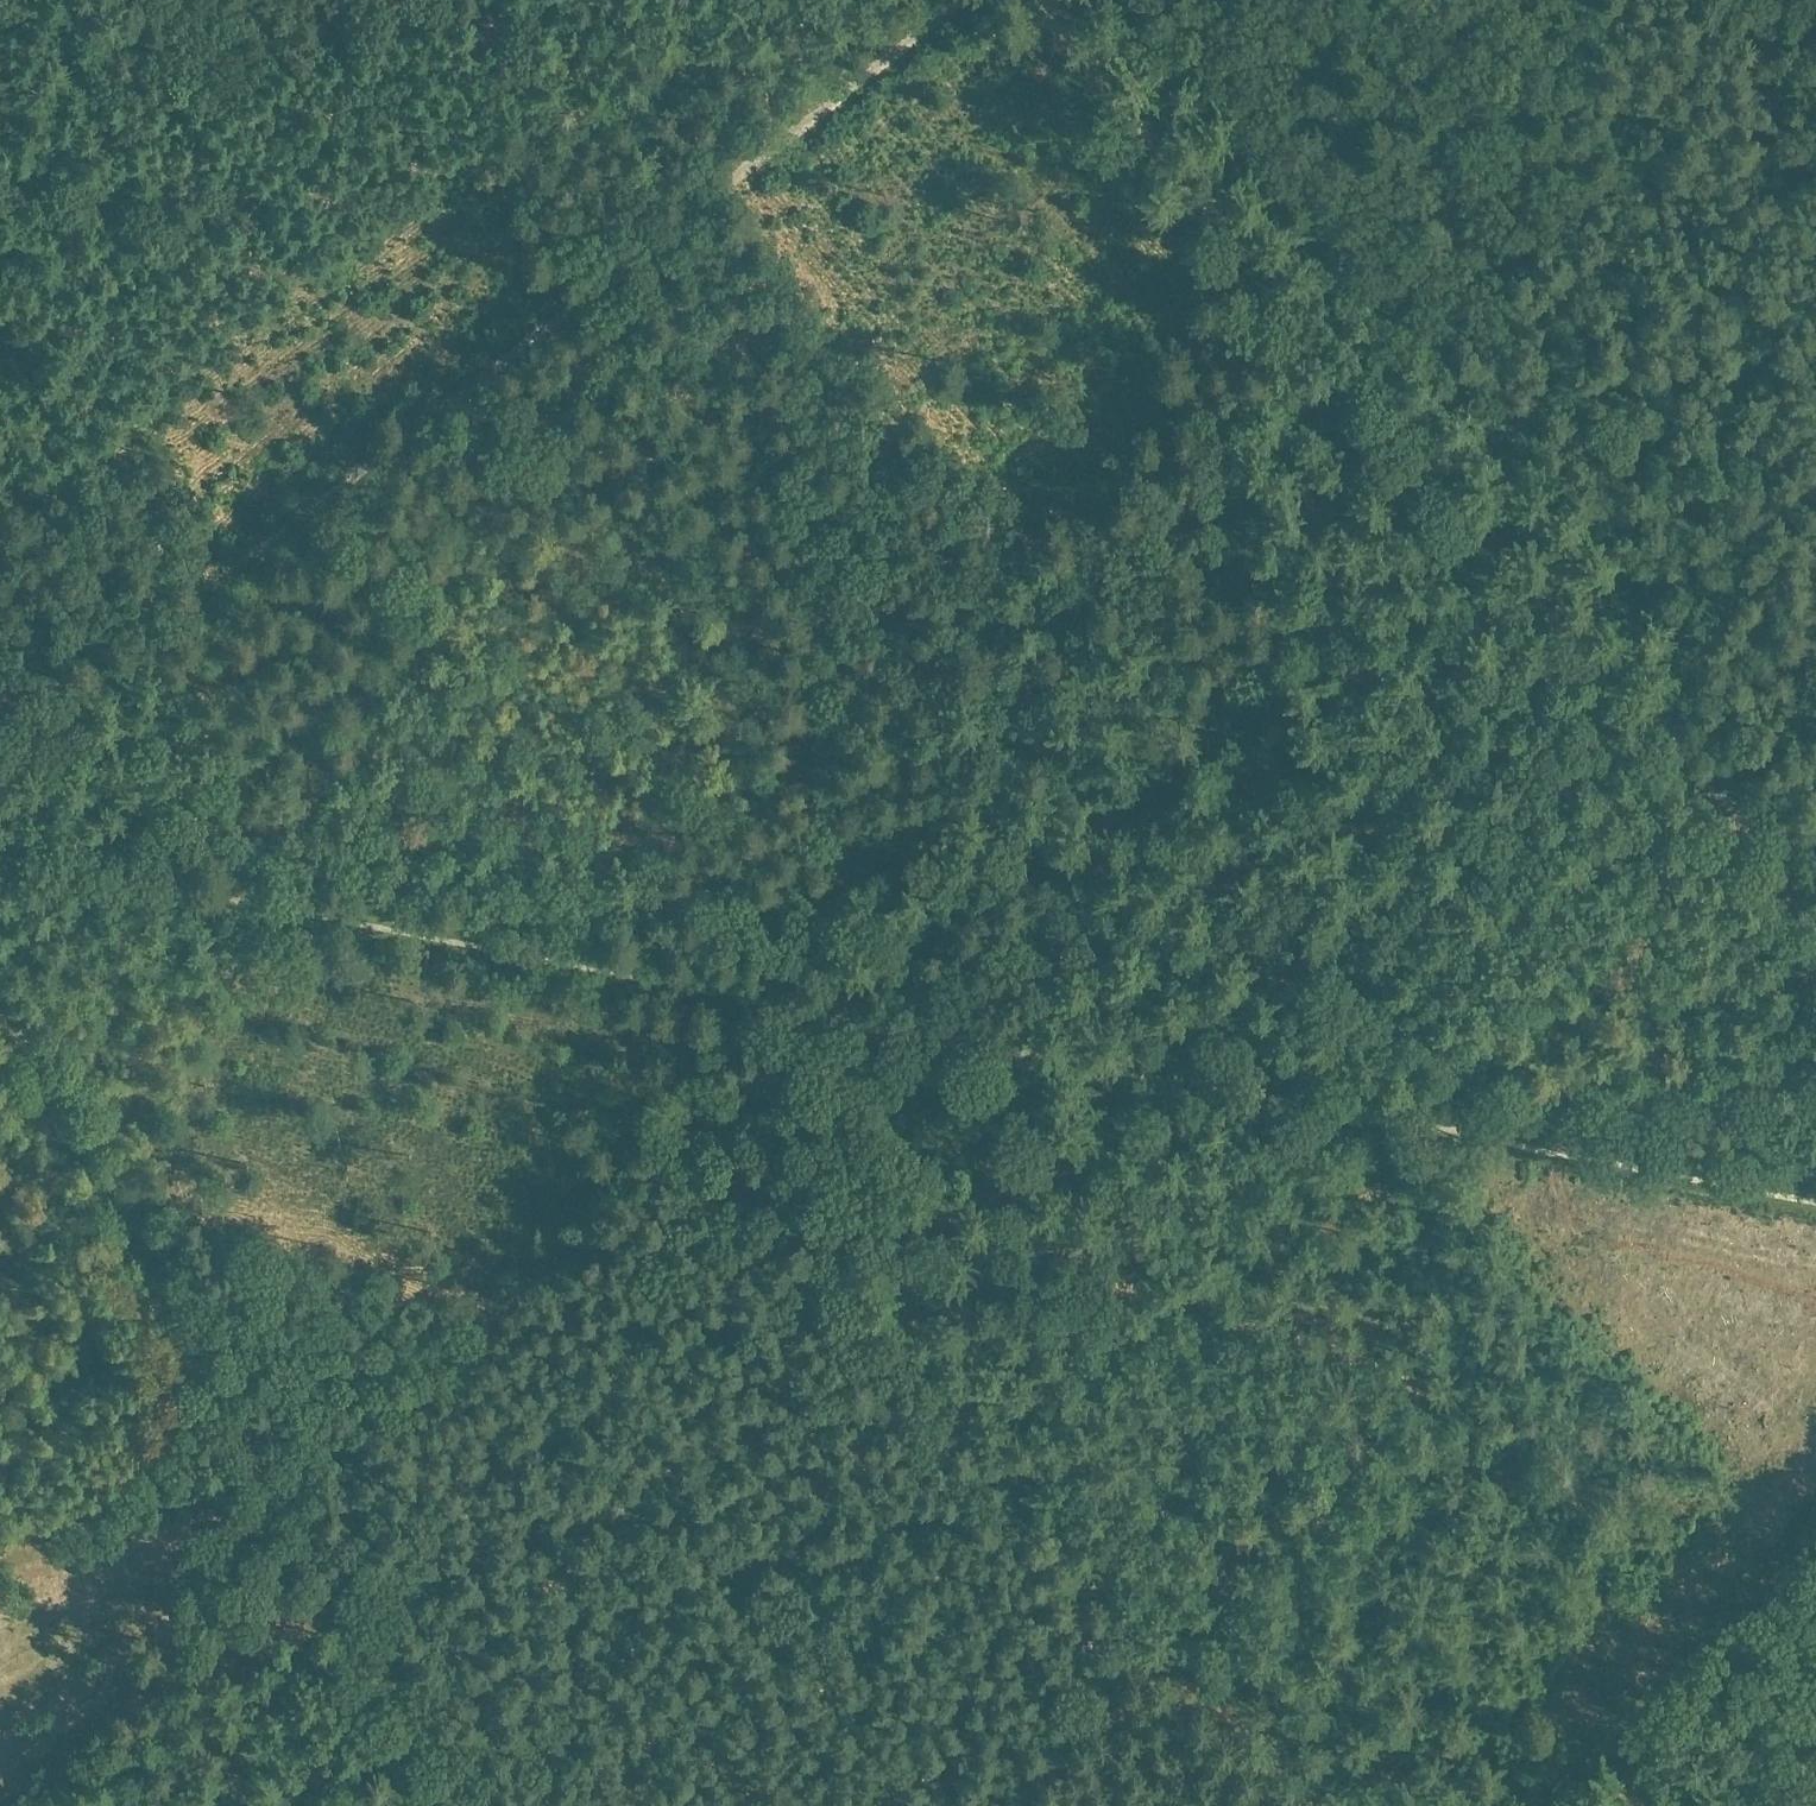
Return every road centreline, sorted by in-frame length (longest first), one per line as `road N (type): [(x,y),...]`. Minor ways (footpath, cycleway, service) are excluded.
road 1 (track): [(0,12),(93,84),(134,103),(198,102),(337,52),(457,39),(472,62),(513,199),(763,476),(841,610),(834,795),(791,949),(803,1011)]
road 2 (track): [(0,758),(967,0)]
road 3 (track): [(1033,0),(1815,917)]
road 4 (track): [(877,1026),(914,1113),(910,1159),(876,1238),(869,1286),(888,1334),(1291,1805)]
road 5 (track): [(453,1805),(0,983)]
road 6 (track): [(1815,1540),(1542,1805)]

